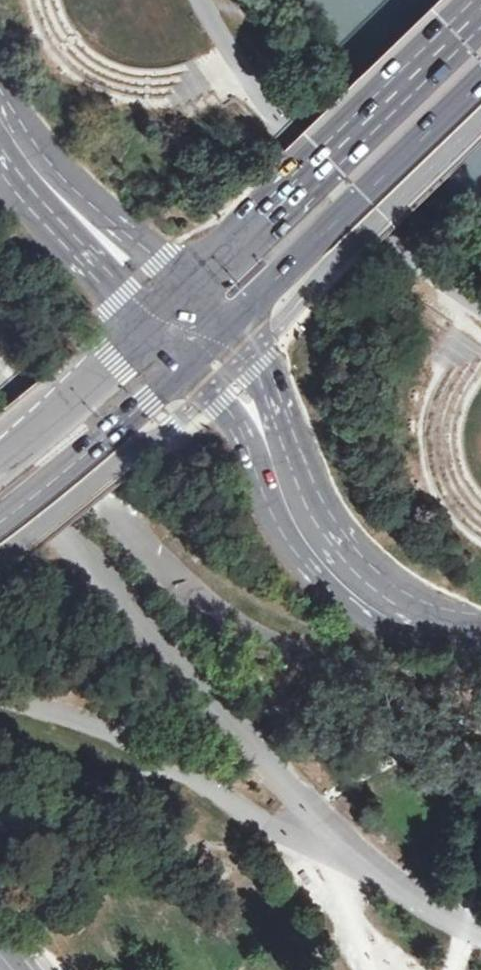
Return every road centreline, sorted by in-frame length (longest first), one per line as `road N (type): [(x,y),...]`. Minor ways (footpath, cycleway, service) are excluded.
road 1 (primary): [(480,7),(188,292)]
road 2 (primary): [(229,343),(343,215),(480,85)]
road 3 (secondary): [(188,292),(0,114)]
road 4 (secondary): [(336,573),(264,399),(229,343)]
road 5 (secondary): [(191,375),(336,573)]
road 6 (primary): [(0,529),(191,375)]
road 7 (secondary): [(0,146),(14,181),(148,326)]
road 8 (primary): [(148,326),(0,453)]
road 9 (secondary): [(480,638),(393,613),(336,573)]

